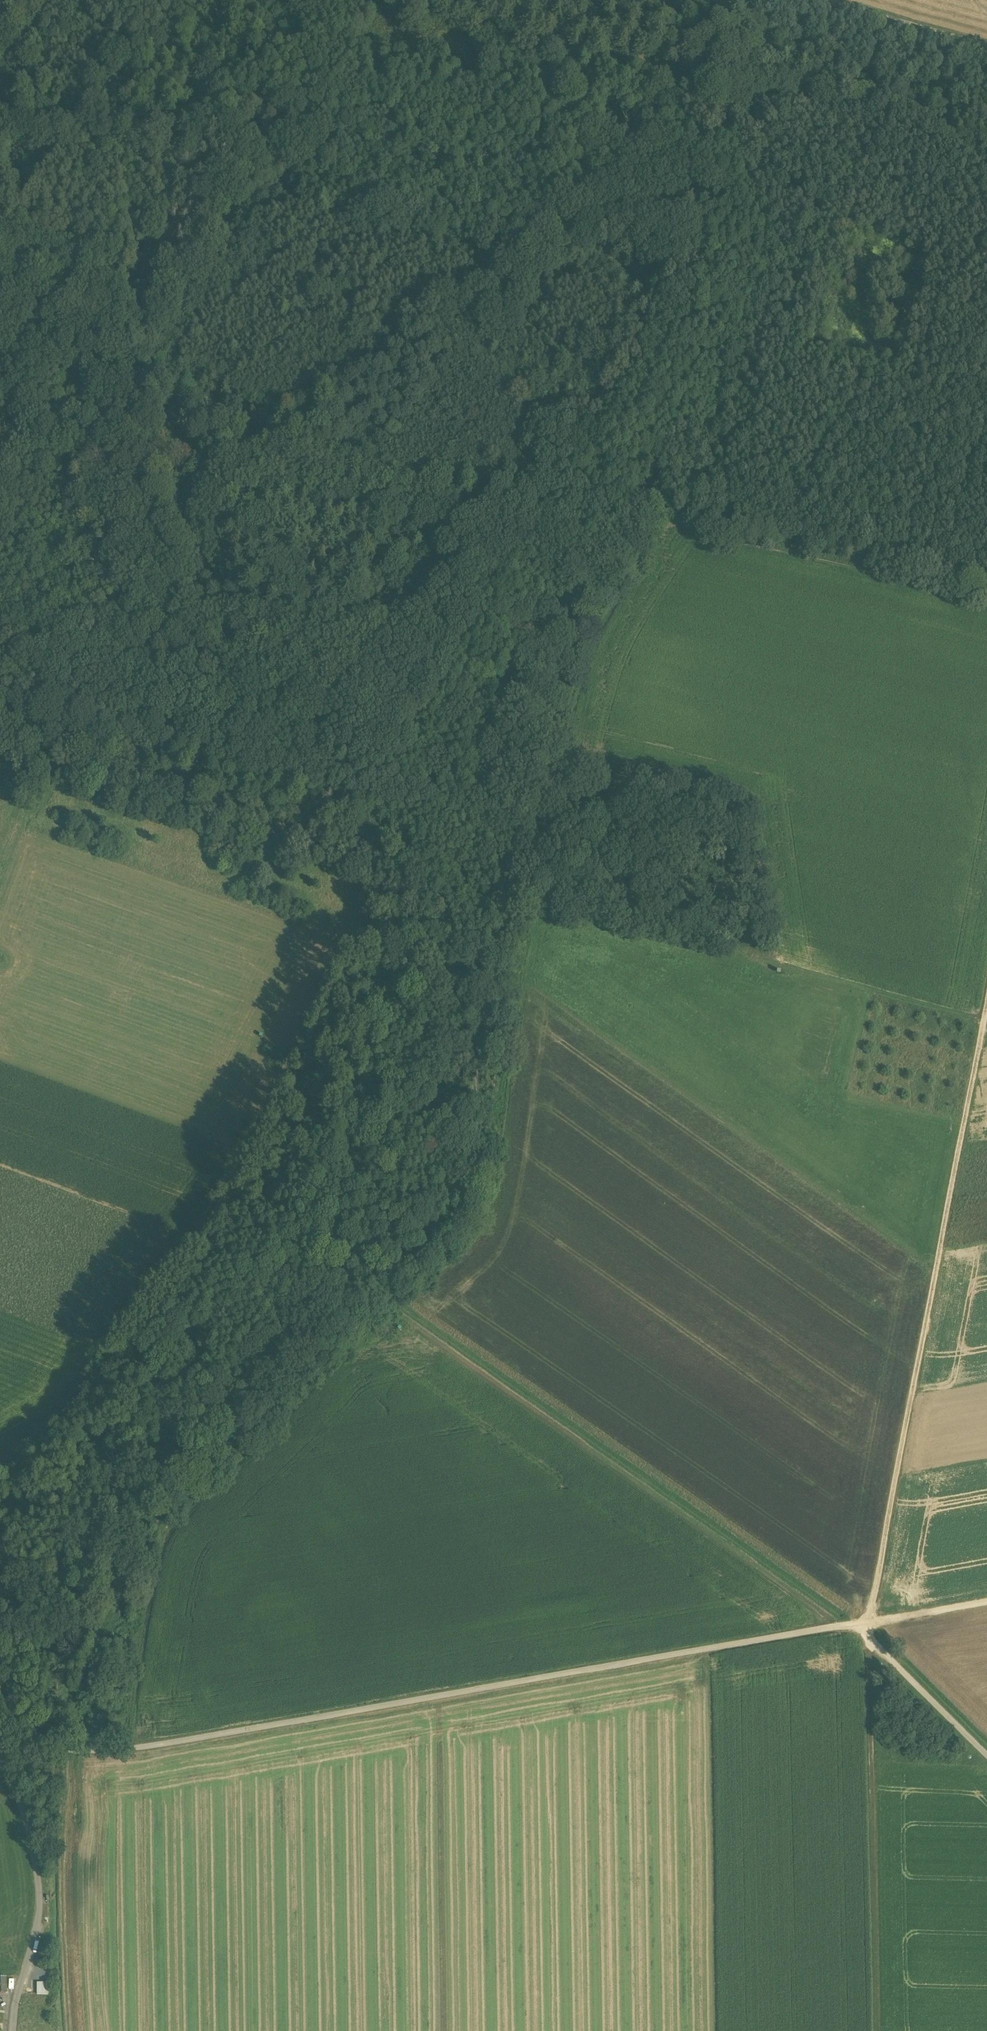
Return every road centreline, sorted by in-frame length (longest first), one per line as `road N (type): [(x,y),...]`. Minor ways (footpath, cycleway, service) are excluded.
road 1 (track): [(0,1753),(125,1751),(868,1622)]
road 2 (track): [(0,676),(84,711),(245,750),(328,714),(391,632),(443,593),(513,503),(532,510),(601,508),(628,518)]
road 3 (track): [(365,932),(251,1178),(19,1474),(0,1465)]
road 4 (track): [(868,1622),(986,1039)]
road 5 (track): [(0,367),(265,416),(372,472),(472,486),(513,503)]
road 6 (track): [(986,1019),(739,949),(698,904),(672,850),(598,825),(562,823)]
road 7 (track): [(882,2030),(872,1642)]
road 8 (track): [(677,528),(607,627),(562,823)]
road 9 (residential): [(0,1761),(28,1824),(40,1909),(12,2030)]
road 10 (track): [(868,1622),(872,1642),(986,1758)]
road 11 (track): [(986,52),(812,0)]
road 12 (track): [(868,1622),(986,1601)]

